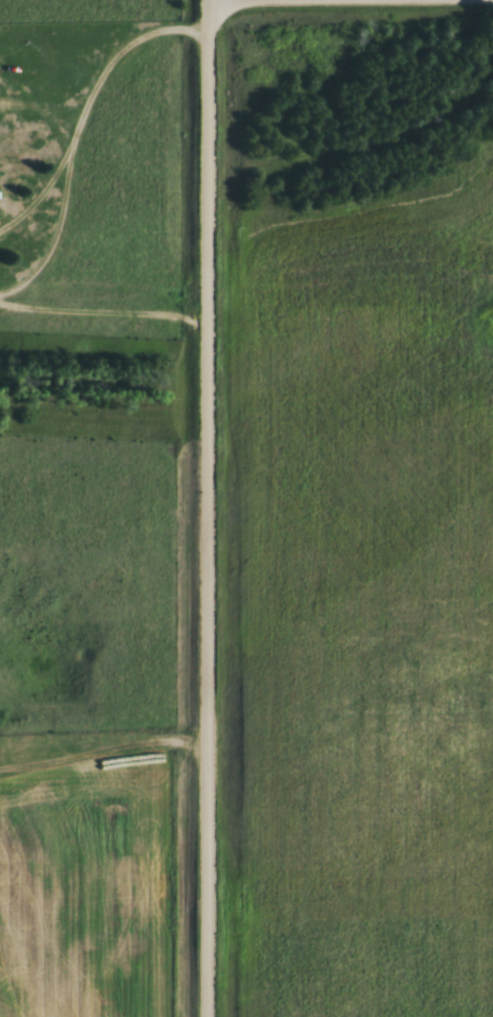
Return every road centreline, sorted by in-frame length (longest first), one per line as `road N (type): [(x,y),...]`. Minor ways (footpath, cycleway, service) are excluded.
road 1 (residential): [(215,1016),(217,0)]
road 2 (residential): [(0,766),(152,740),(215,741)]

